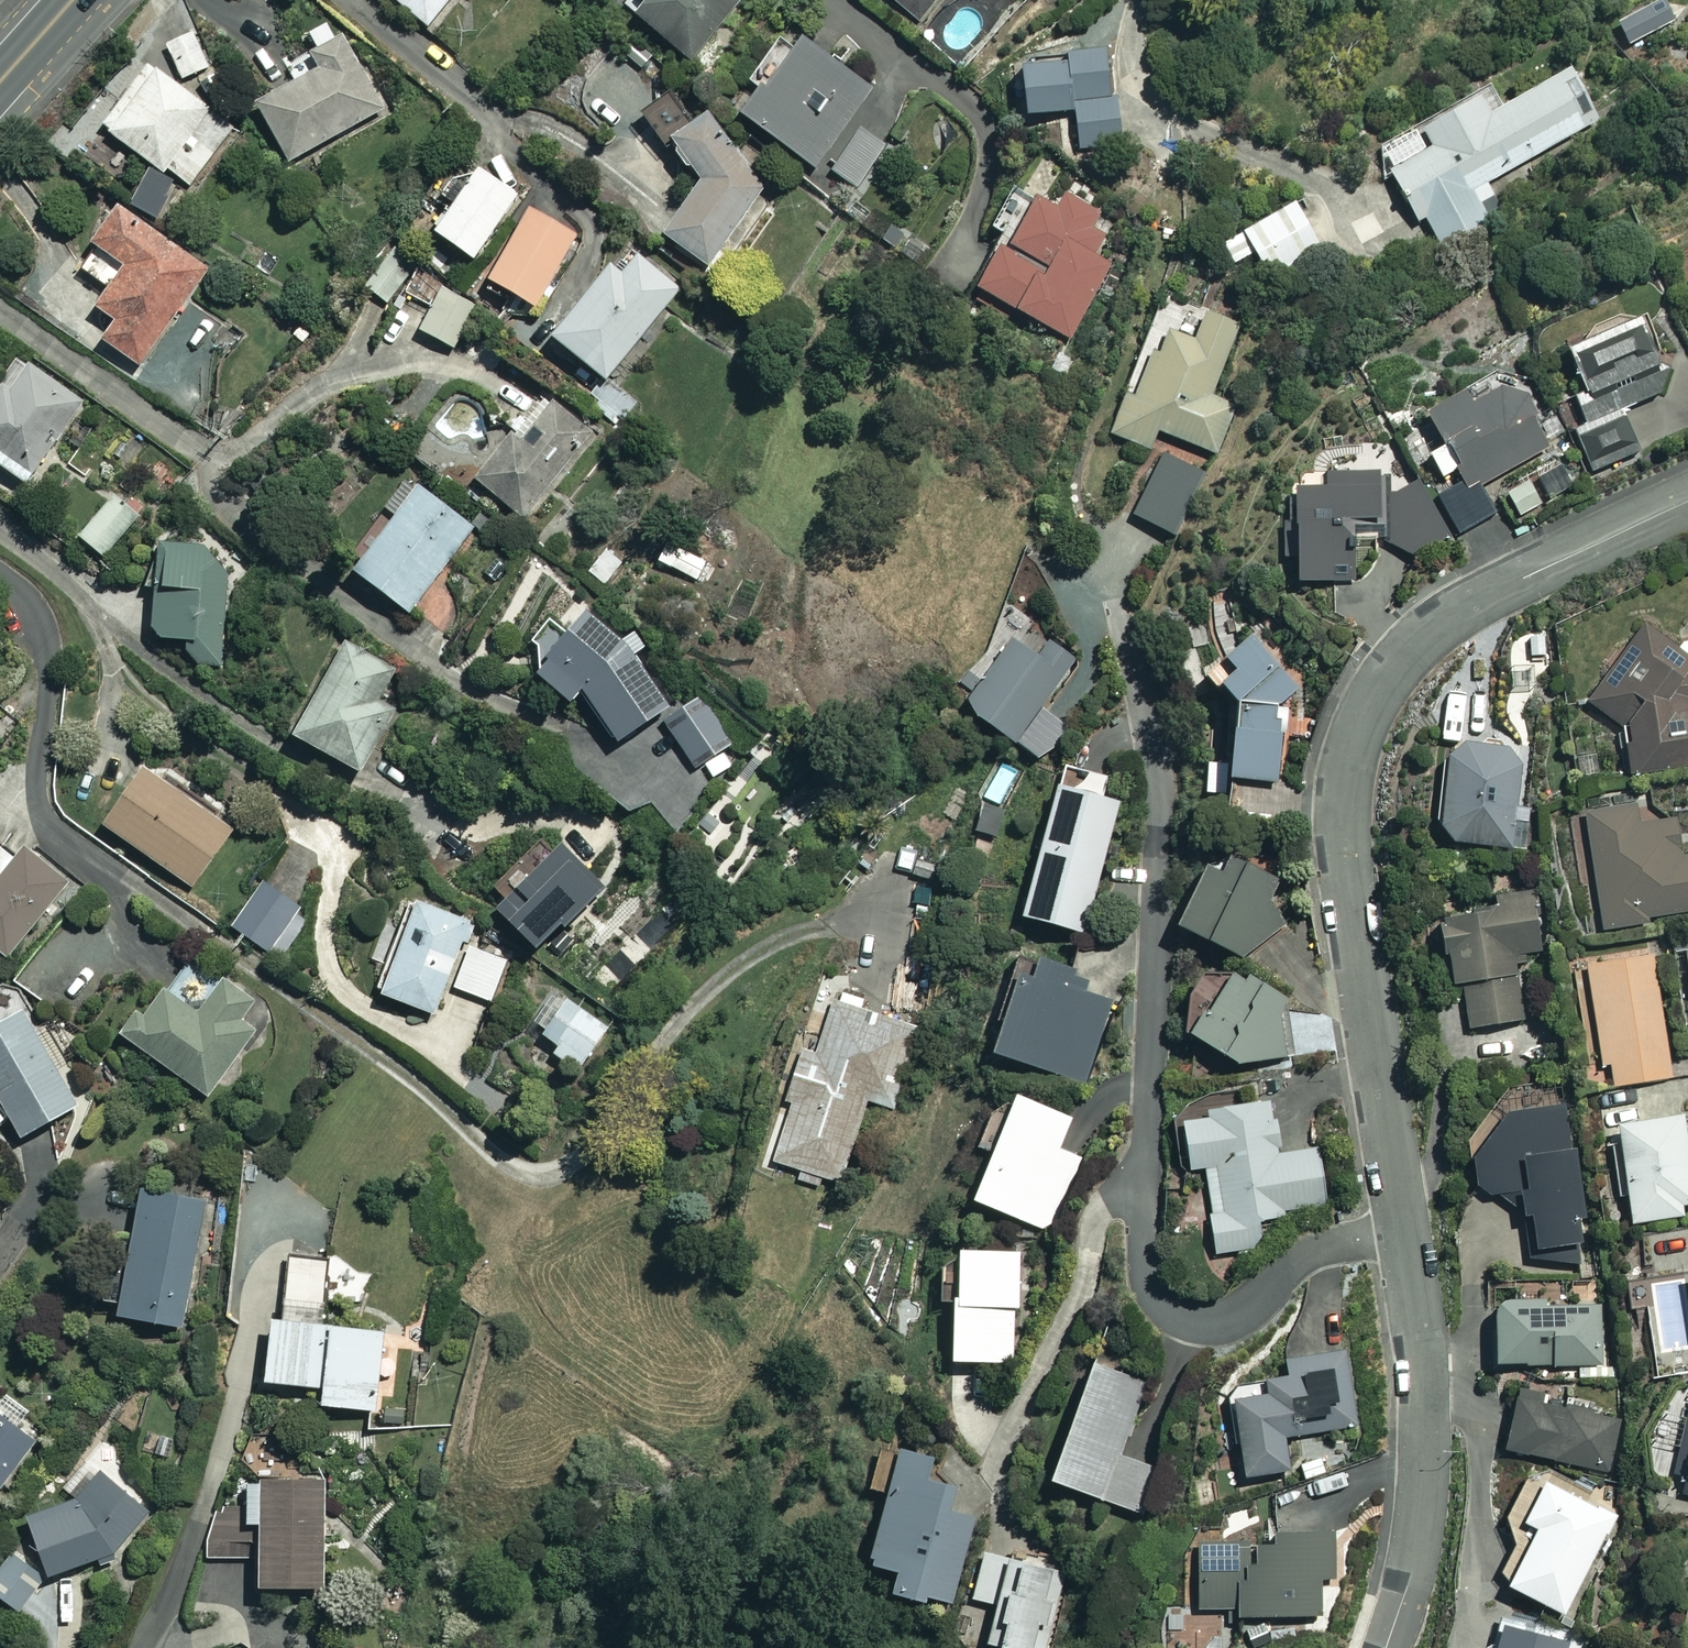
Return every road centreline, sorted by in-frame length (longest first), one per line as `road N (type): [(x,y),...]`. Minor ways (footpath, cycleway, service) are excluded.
road 1 (residential): [(1386,1647),(1416,1544),(1426,1417),(1344,870),(1343,787),(1357,731),(1378,682),(1408,648),(1524,577),(1687,499)]

